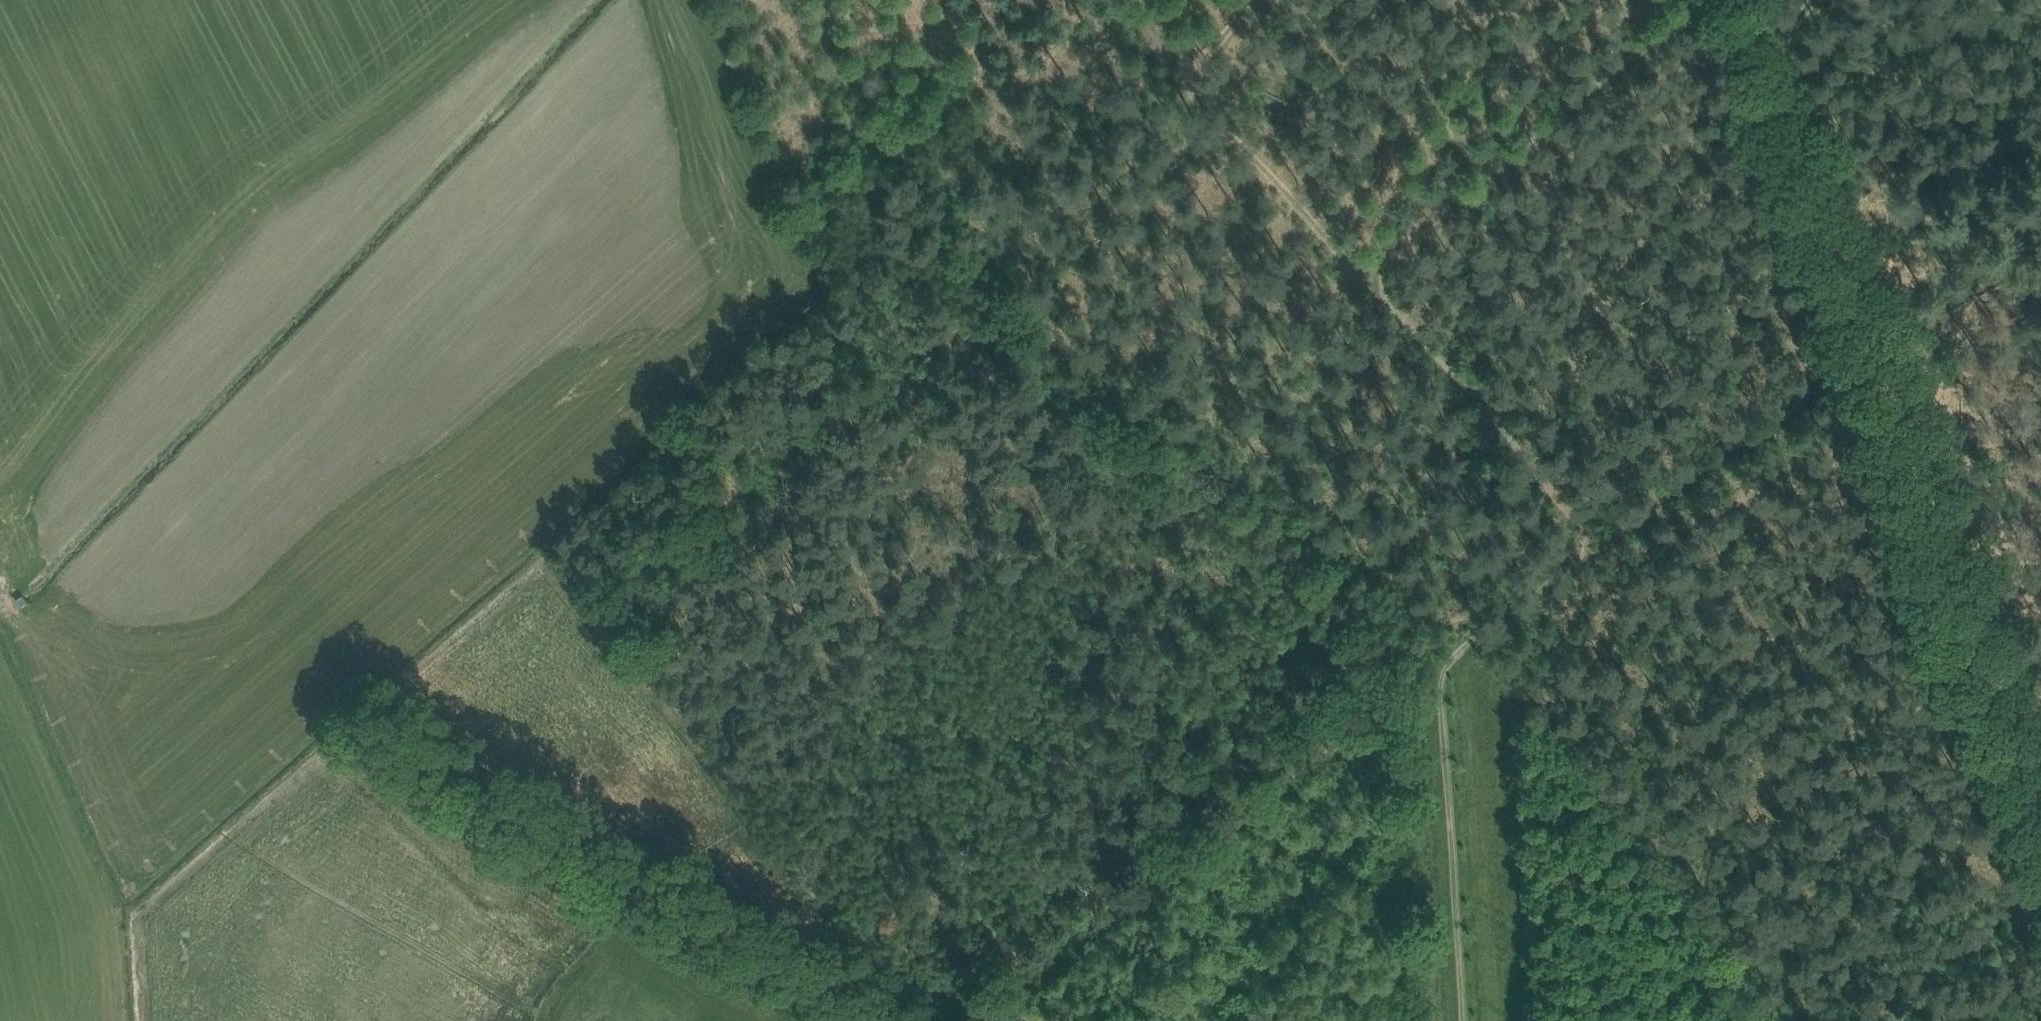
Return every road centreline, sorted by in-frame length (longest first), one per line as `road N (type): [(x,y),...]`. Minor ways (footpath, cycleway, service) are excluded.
road 1 (track): [(1747,0),(2040,794)]
road 2 (track): [(884,1020),(354,705)]
road 3 (track): [(1602,548),(1438,668),(1461,1020)]

